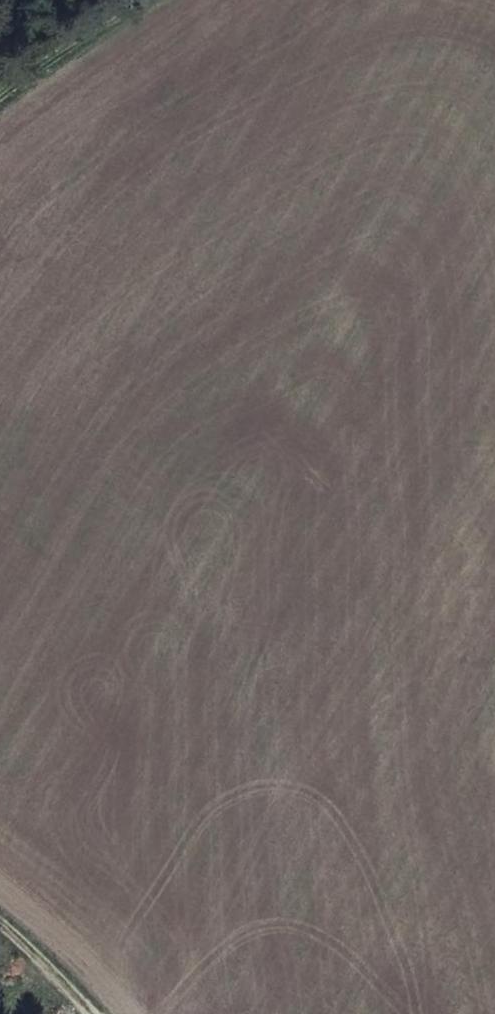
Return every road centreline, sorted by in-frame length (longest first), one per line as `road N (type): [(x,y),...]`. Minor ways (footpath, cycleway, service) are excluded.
road 1 (track): [(0,88),(123,0)]
road 2 (track): [(84,1013),(0,925)]

